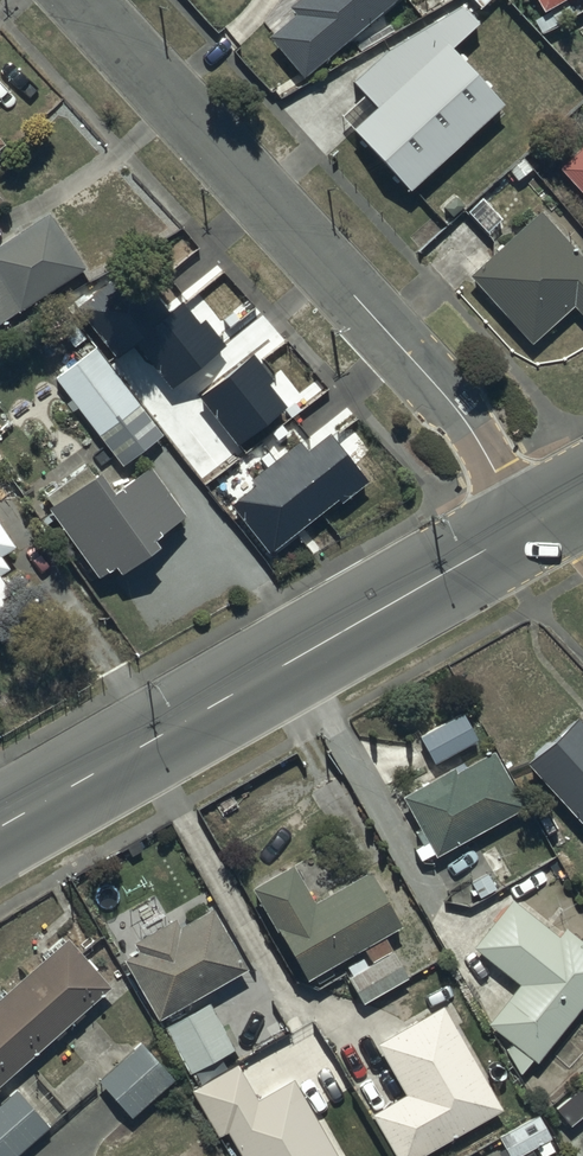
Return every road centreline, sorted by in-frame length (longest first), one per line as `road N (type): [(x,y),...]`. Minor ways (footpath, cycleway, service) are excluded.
road 1 (residential): [(83,0),(450,401),(497,472),(551,513)]
road 2 (primary): [(551,513),(0,828)]

